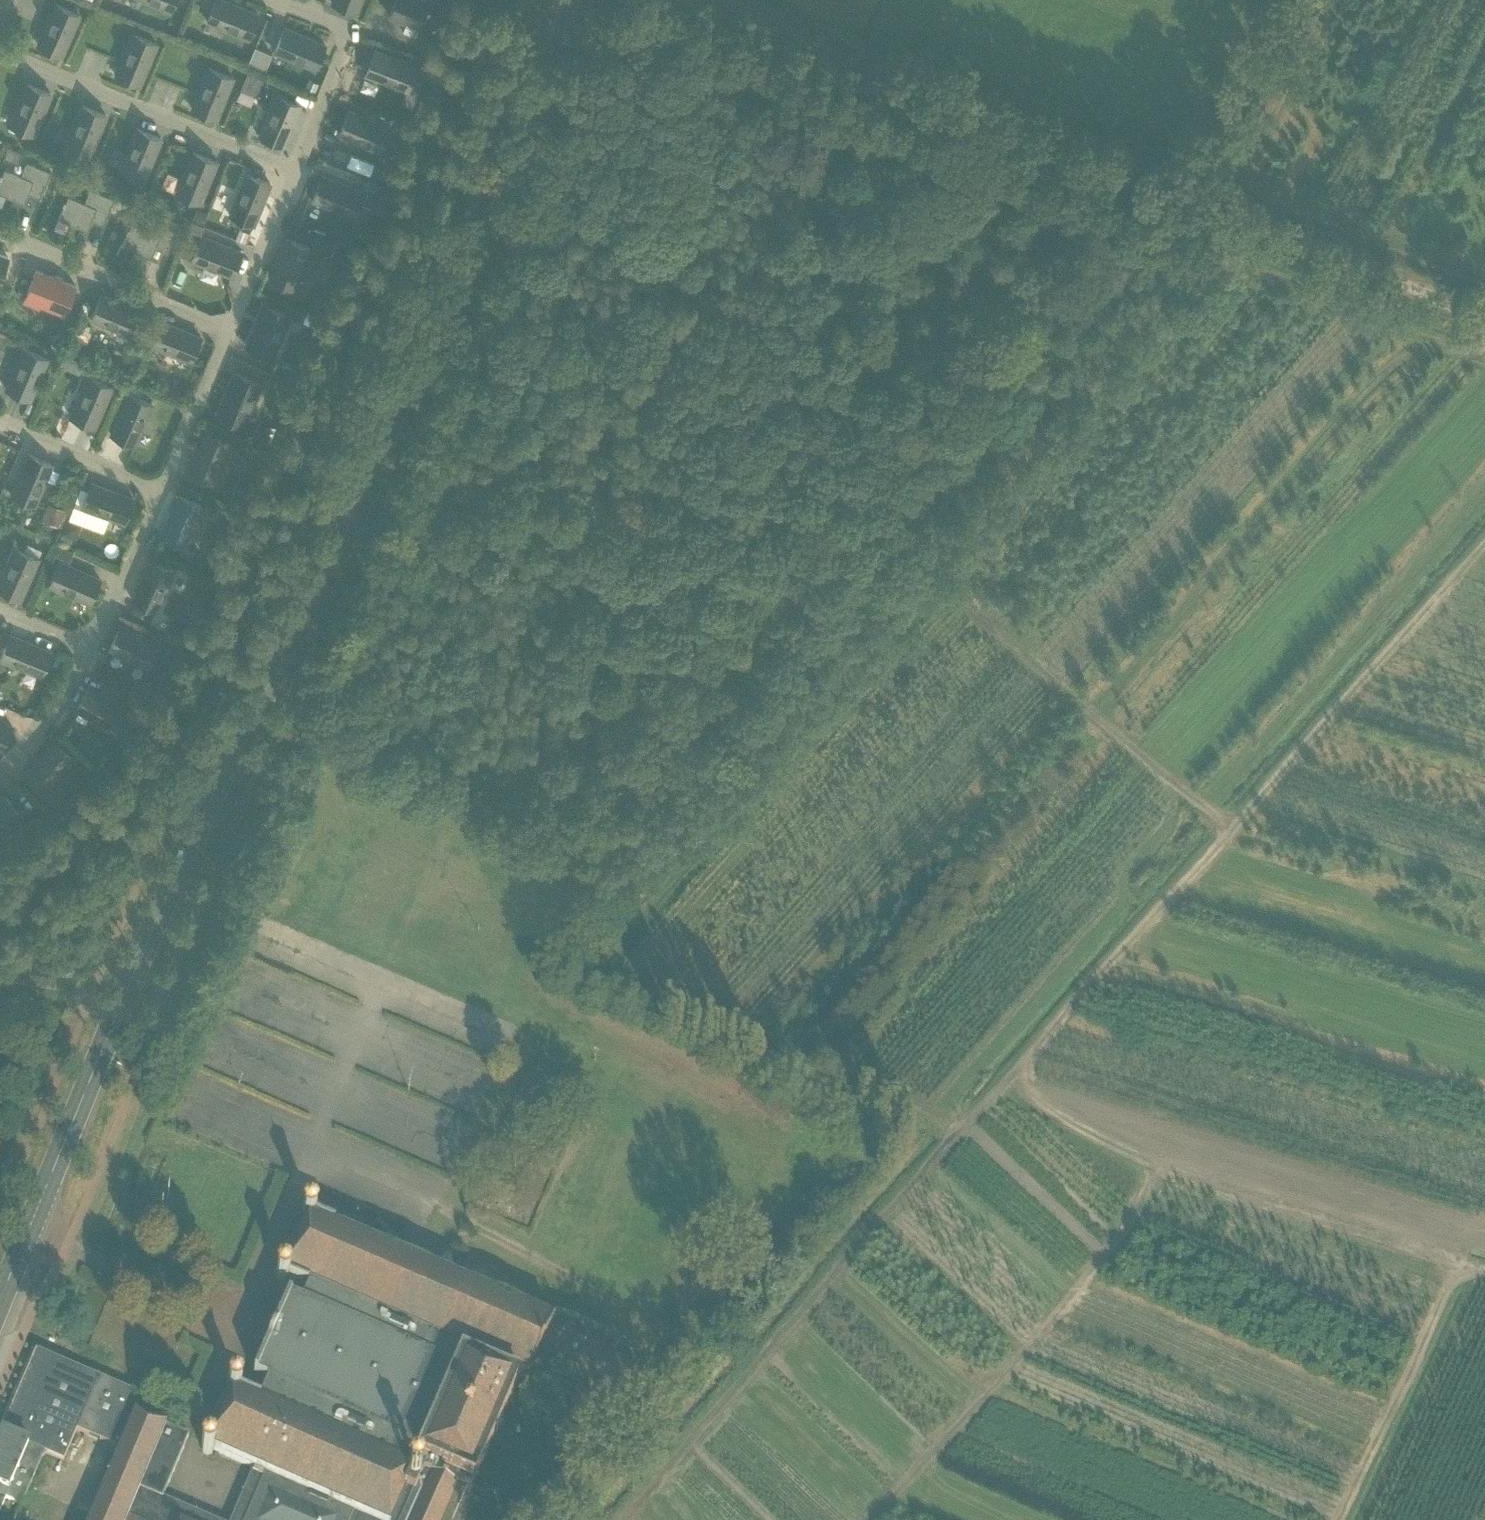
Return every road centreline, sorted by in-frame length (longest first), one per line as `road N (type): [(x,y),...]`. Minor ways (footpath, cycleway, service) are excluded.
road 1 (primary): [(0,1301),(182,858),(379,463),(579,0)]
road 2 (track): [(1484,316),(714,0)]
road 3 (track): [(1181,196),(1293,0)]

